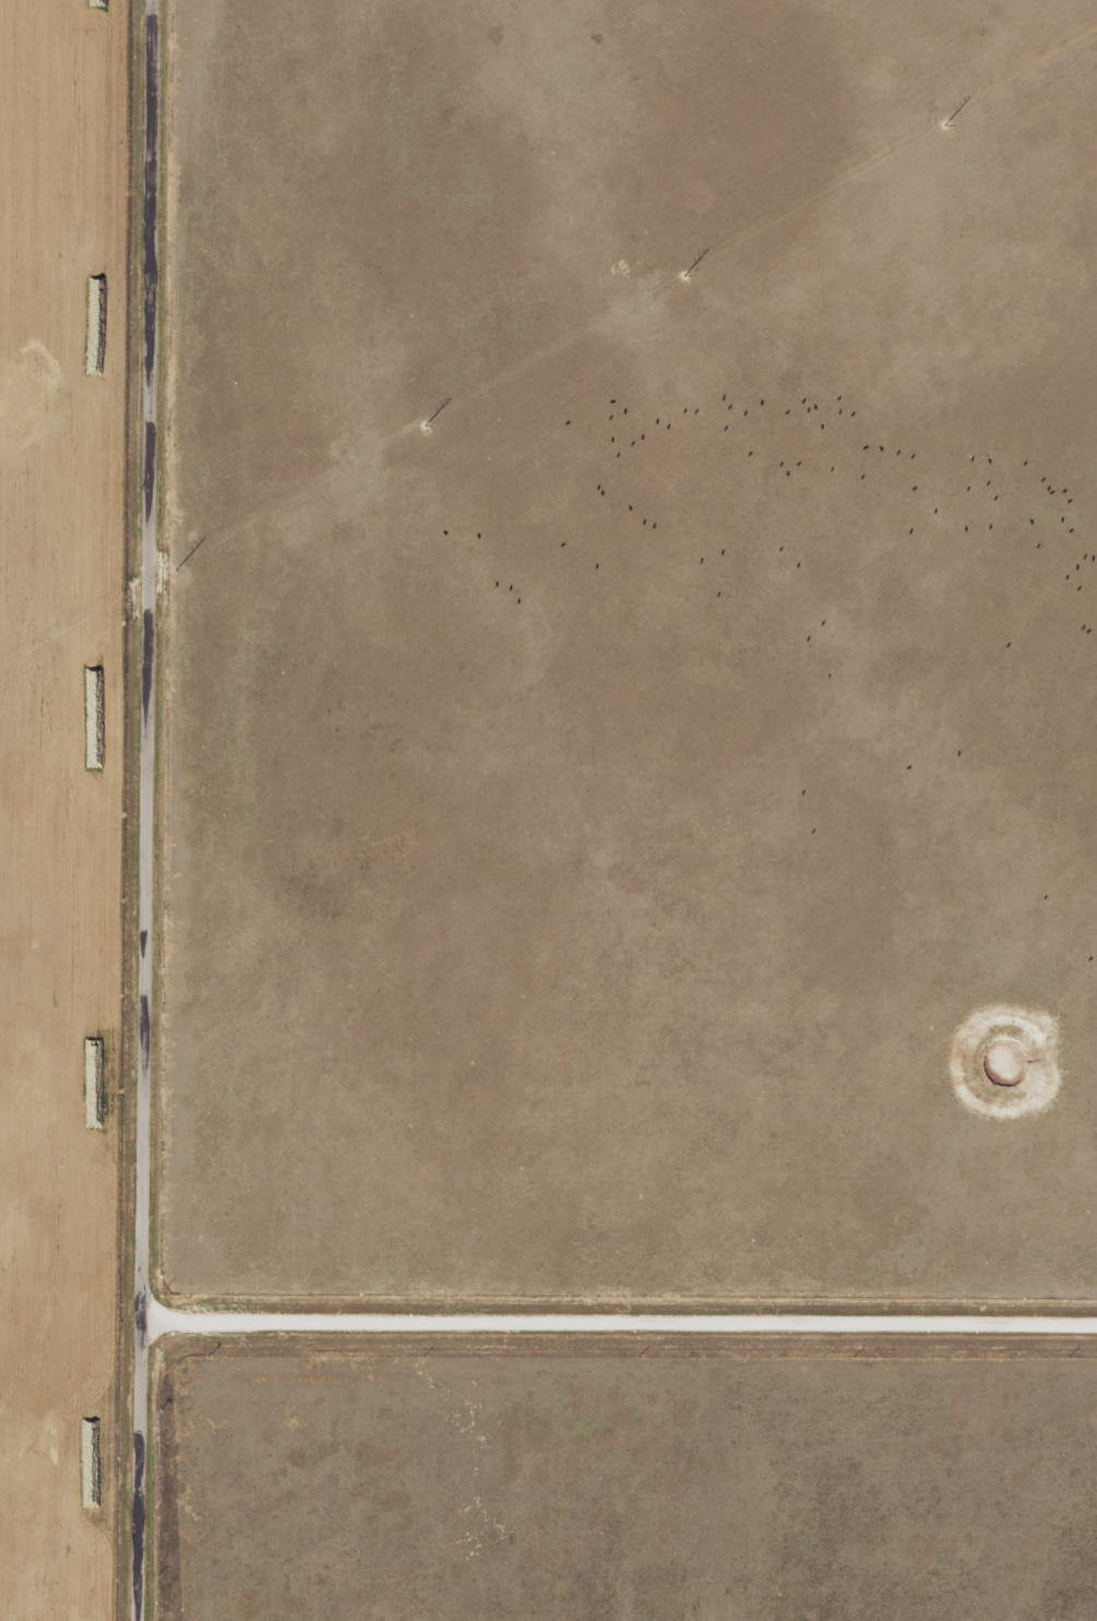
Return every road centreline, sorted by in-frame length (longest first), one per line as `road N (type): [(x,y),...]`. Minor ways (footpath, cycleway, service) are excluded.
road 1 (residential): [(143,1620),(155,0)]
road 2 (residential): [(1096,1321),(144,1318)]

